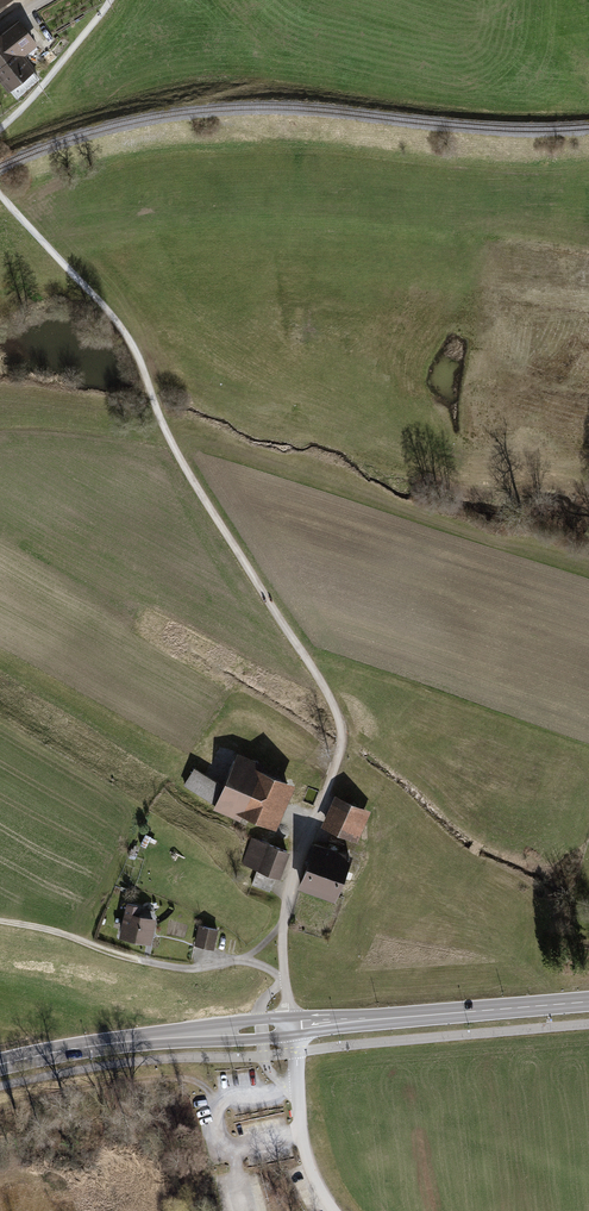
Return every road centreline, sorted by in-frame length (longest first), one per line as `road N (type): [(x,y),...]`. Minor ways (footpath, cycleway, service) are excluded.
road 1 (track): [(285,978),(284,918),(338,756),(338,719),(175,451),(131,342),(0,193)]
road 2 (track): [(285,978),(238,960),(164,965),(0,921)]
road 3 (secondary): [(0,1065),(105,1044),(290,1026)]
road 4 (secondary): [(331,1022),(588,1001)]
road 5 (track): [(218,1104),(201,1084),(168,1079),(0,1108)]
road 6 (track): [(0,129),(110,0)]

